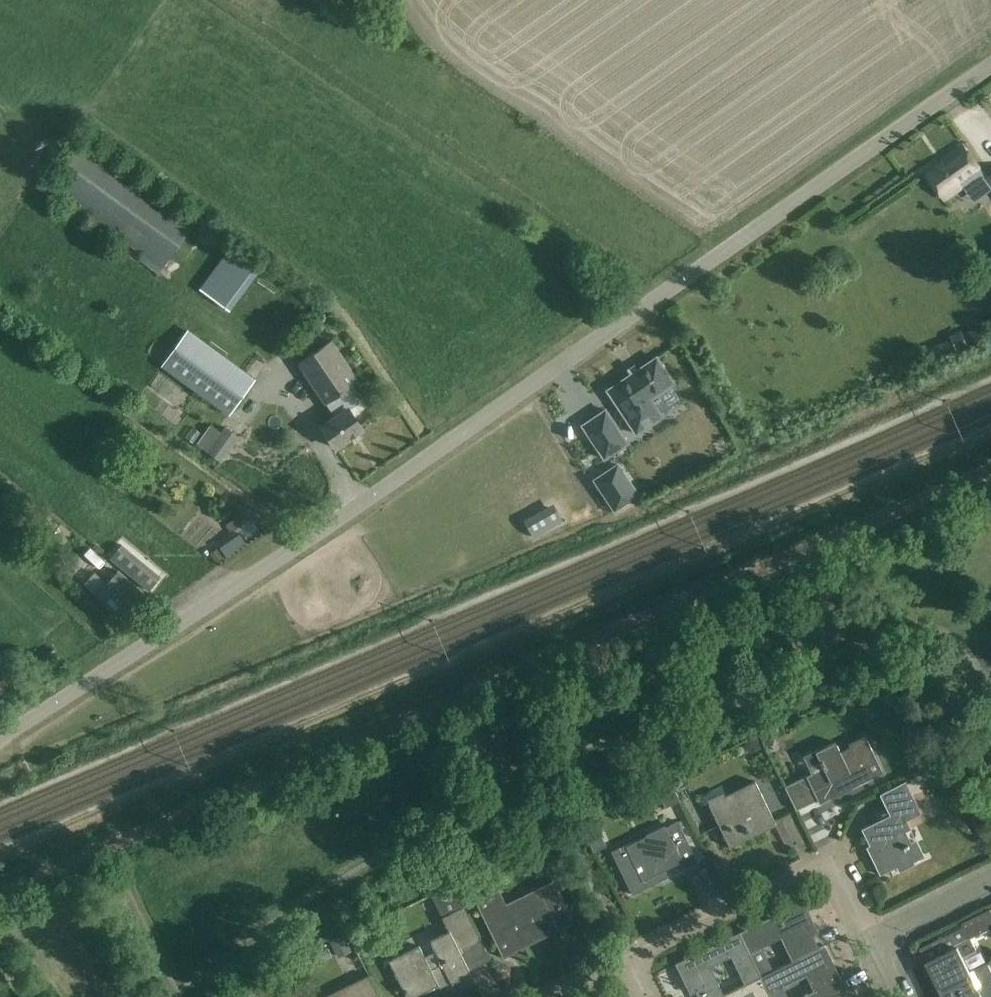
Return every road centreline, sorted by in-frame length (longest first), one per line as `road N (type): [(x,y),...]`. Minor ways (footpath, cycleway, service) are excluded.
road 1 (unclassified): [(0,727),(144,648),(990,64)]
road 2 (unclassified): [(0,894),(990,469)]
road 3 (residential): [(630,952),(806,867),(830,864),(842,873),(874,938)]
road 4 (residential): [(874,938),(990,879)]

